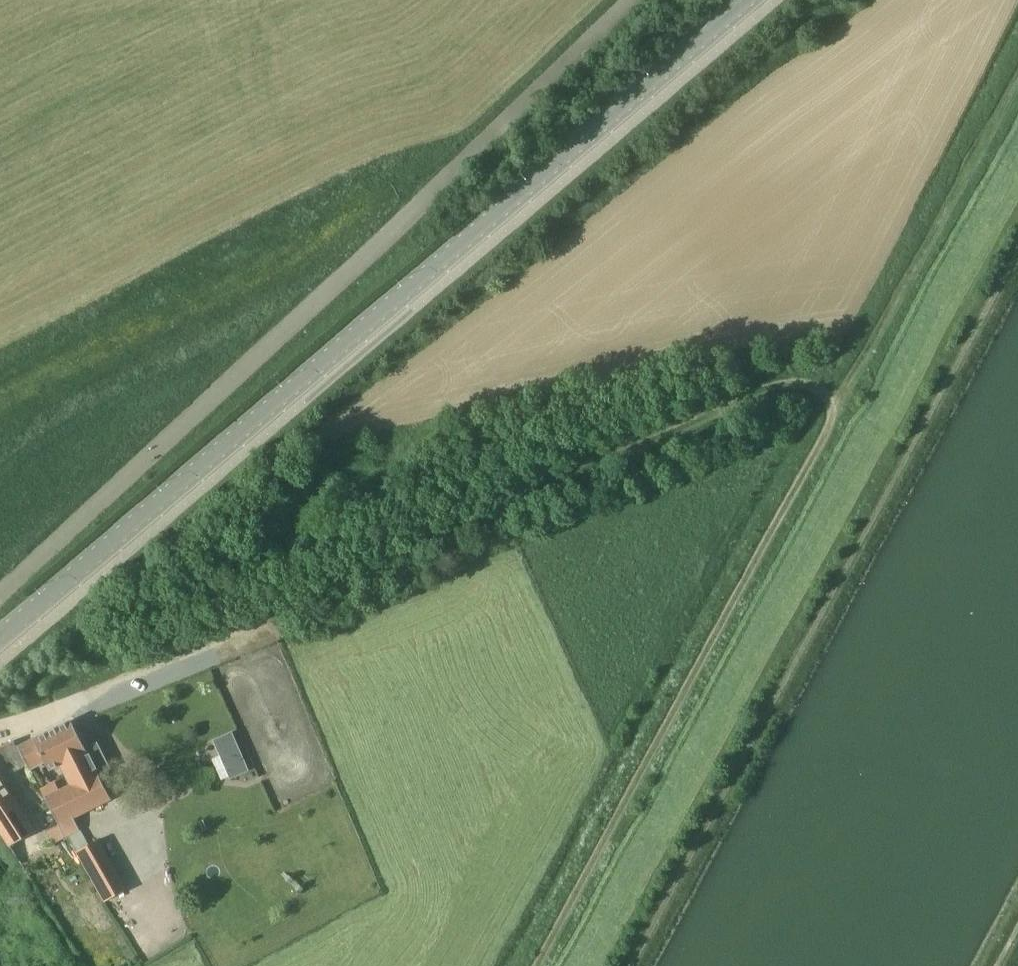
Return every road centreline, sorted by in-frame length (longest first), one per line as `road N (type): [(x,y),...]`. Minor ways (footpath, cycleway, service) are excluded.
road 1 (track): [(534,965),(839,408),(807,385),(154,655),(139,681),(0,726)]
road 2 (tertiary): [(0,638),(741,0)]
road 3 (unclassified): [(0,592),(627,0)]

